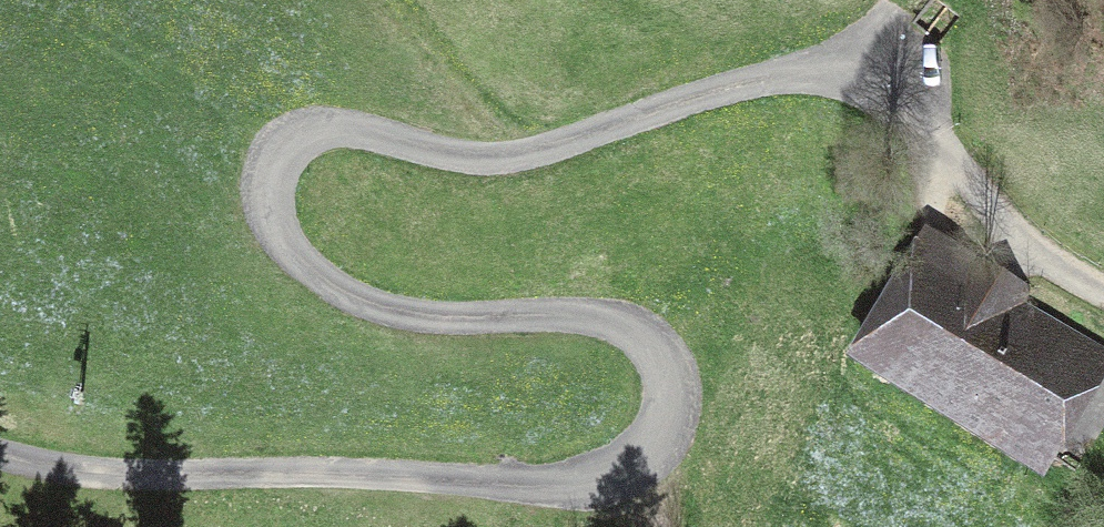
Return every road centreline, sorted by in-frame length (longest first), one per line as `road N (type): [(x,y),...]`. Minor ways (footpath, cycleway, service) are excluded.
road 1 (track): [(1103,292),(1029,246),(876,82),(821,66),(738,79),(600,142),(535,155),(450,157),(339,136),(300,148),(278,177),(274,220),(295,264),(345,292),(414,309),(479,319),(604,310),(649,320),(677,351),(684,399),(640,466),(596,476),(140,473),(0,456)]

